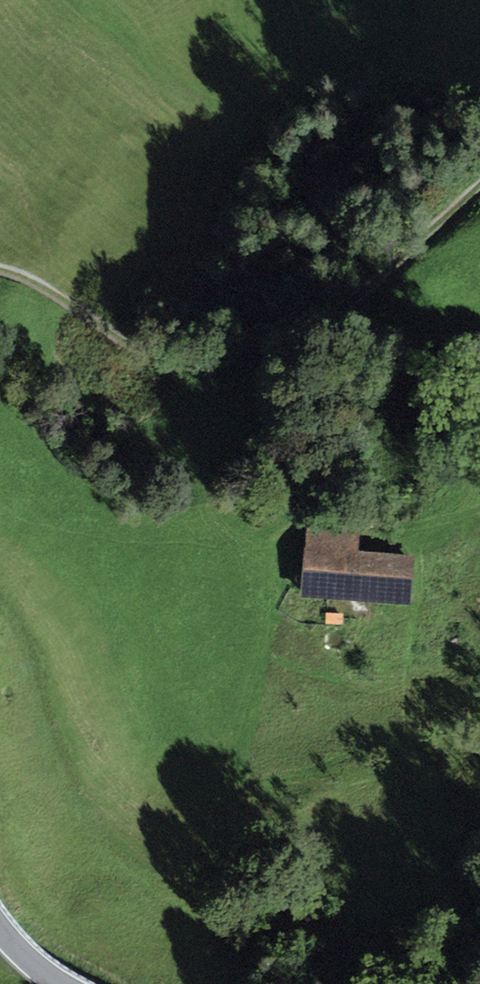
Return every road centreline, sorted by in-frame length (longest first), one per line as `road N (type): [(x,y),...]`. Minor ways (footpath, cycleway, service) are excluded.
road 1 (track): [(0,276),(71,297),(152,356),(195,358),(351,300),(479,187)]
road 2 (track): [(0,592),(34,647),(86,809),(121,850),(179,883)]
road 3 (track): [(313,313),(394,333),(479,335)]

